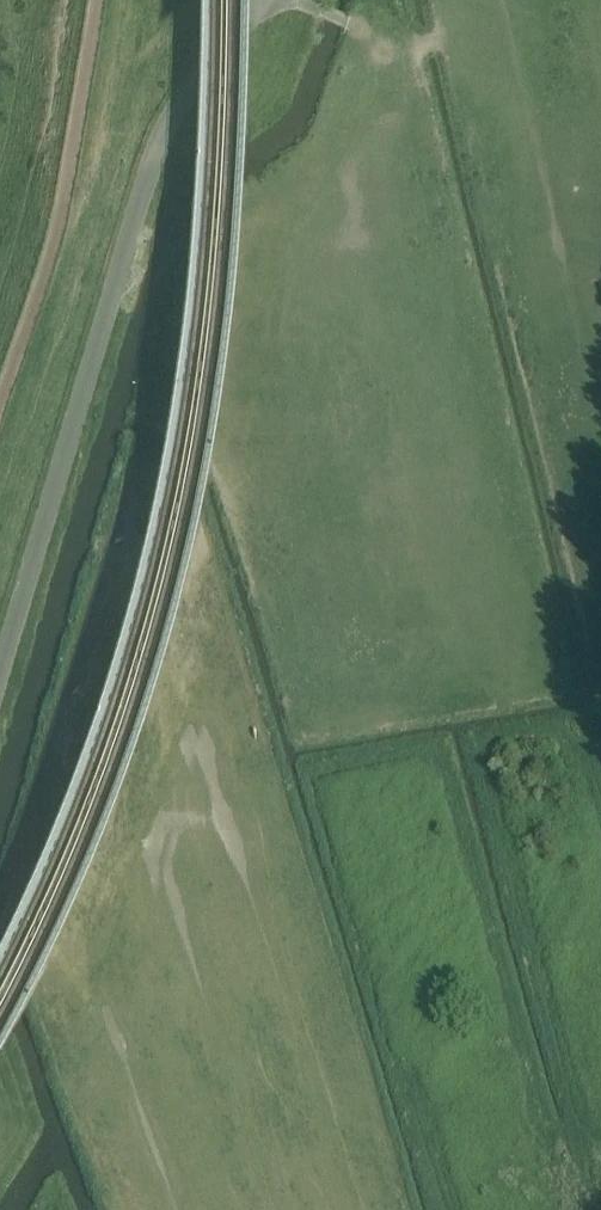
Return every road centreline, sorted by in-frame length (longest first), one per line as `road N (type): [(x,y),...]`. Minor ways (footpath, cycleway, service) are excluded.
road 1 (unclassified): [(0,677),(157,152),(186,95),(265,0)]

